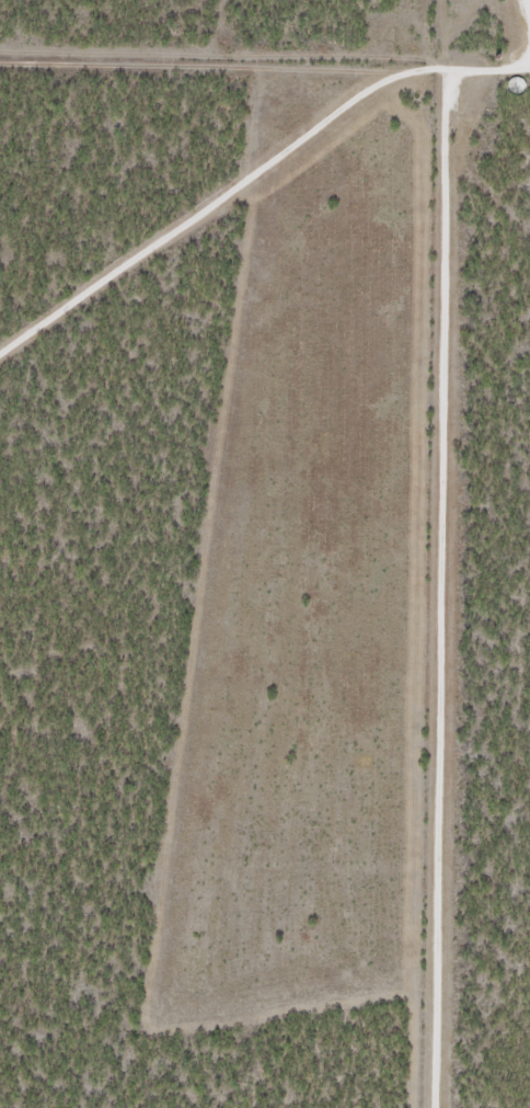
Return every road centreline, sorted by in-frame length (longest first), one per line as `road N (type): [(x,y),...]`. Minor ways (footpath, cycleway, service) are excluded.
road 1 (residential): [(529,70),(435,71),(382,84),(0,350)]

